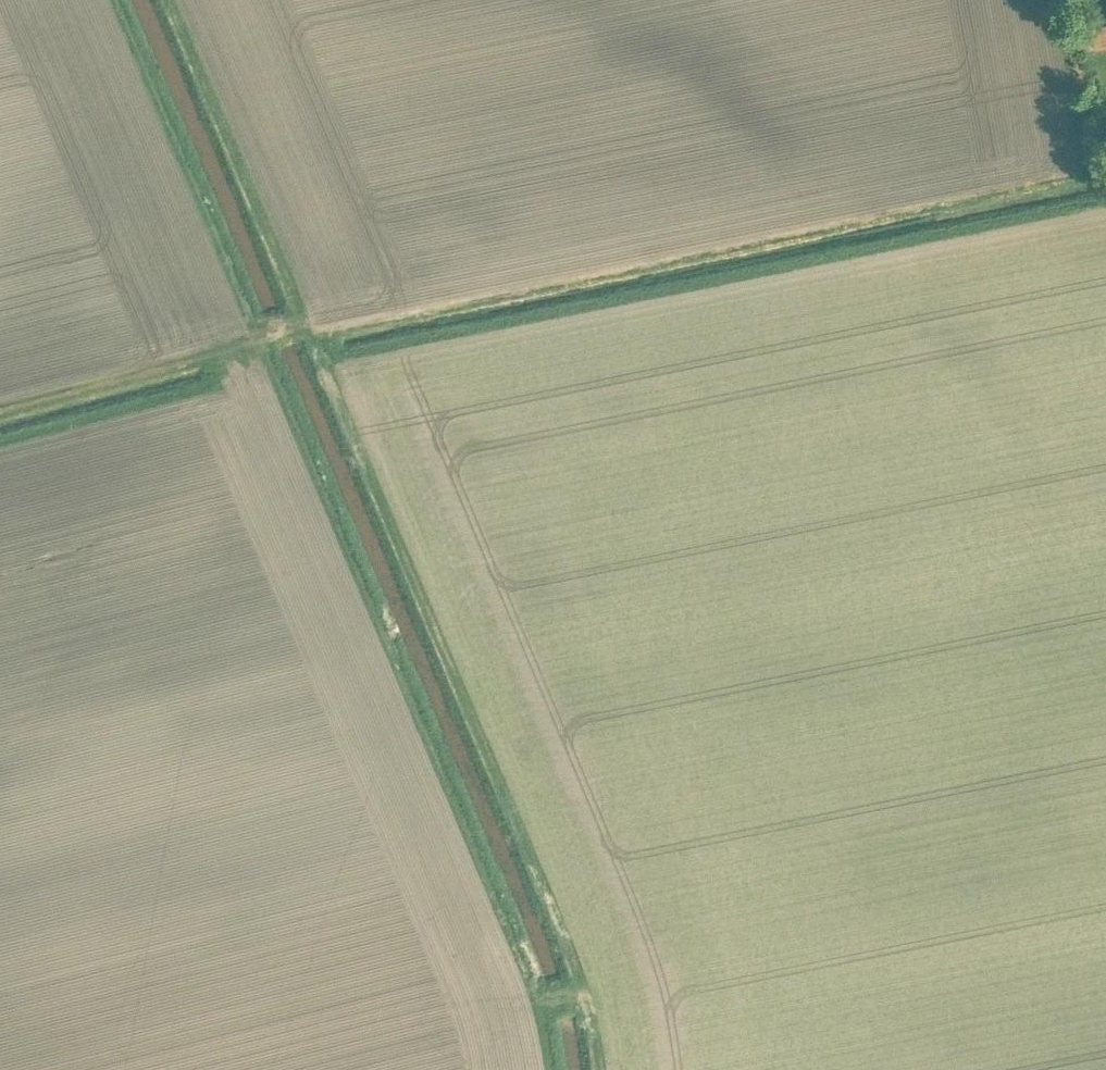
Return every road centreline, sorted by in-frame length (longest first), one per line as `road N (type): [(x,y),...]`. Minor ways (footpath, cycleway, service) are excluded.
road 1 (track): [(303,328),(585,977),(600,1069)]
road 2 (track): [(263,341),(541,985),(561,1069)]
road 3 (track): [(0,408),(303,328),(165,0)]

